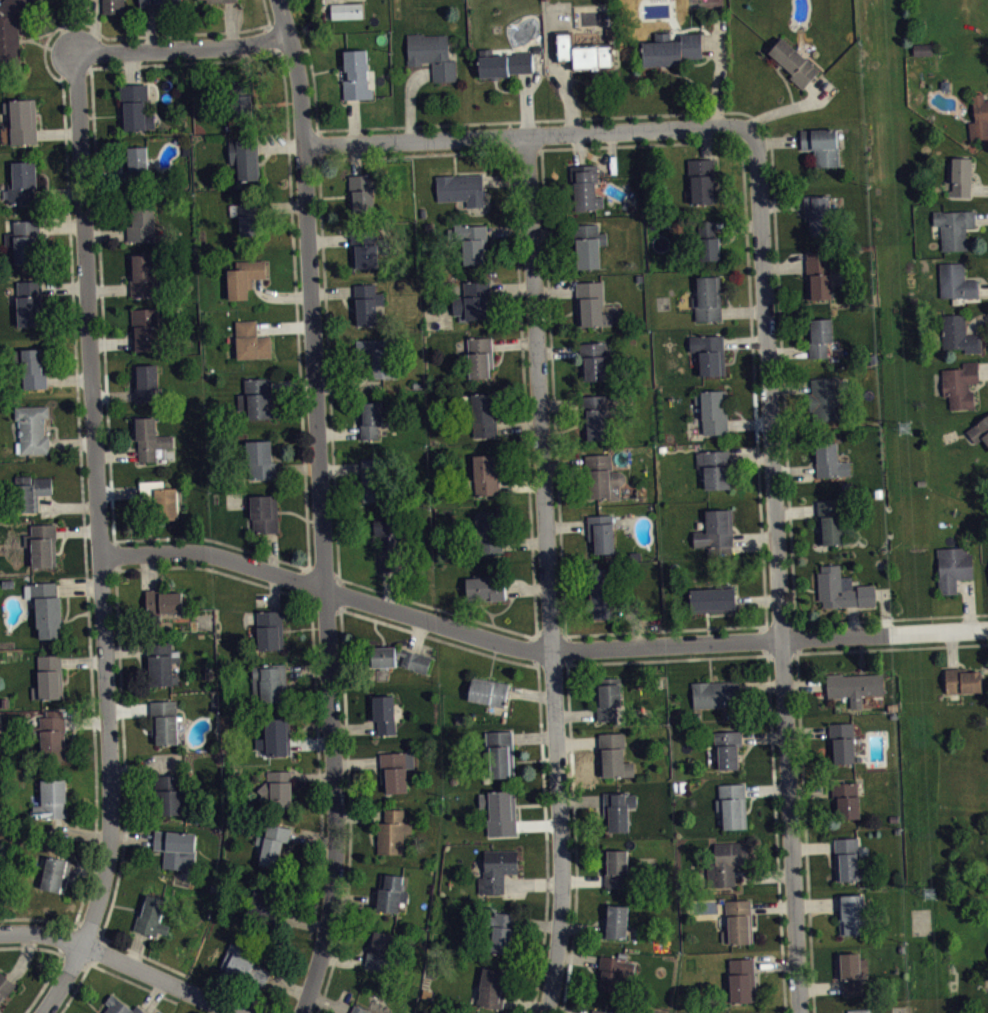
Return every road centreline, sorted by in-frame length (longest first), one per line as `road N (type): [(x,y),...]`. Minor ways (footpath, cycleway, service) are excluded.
road 1 (residential): [(302,1012),(330,912),(337,816),(302,94),(279,0)]
road 2 (residential): [(41,1012),(90,924),(111,816),(75,53)]
road 3 (residential): [(100,554),(201,552),(551,652),(987,630)]
road 4 (residential): [(800,1012),(757,141),(742,126)]
road 5 (residential): [(546,1012),(562,879),(527,136)]
road 6 (residential): [(303,144),(742,126)]
road 7 (residential): [(0,933),(54,934),(236,1012)]
road 8 (residential): [(75,53),(288,33)]

